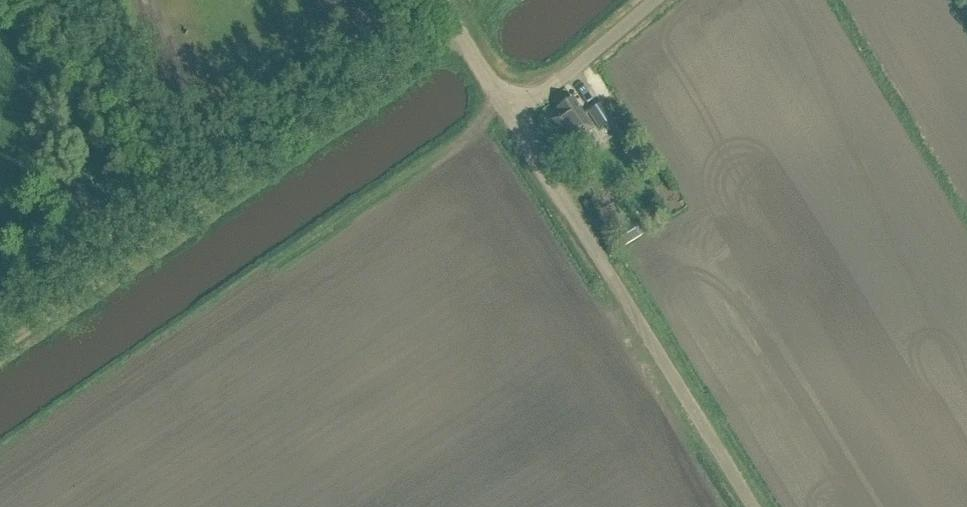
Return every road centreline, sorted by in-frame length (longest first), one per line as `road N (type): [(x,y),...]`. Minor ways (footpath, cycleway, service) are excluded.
road 1 (unclassified): [(752,506),(514,118)]
road 2 (track): [(456,23),(166,228),(128,232)]
road 3 (unclassified): [(514,118),(654,0)]
road 4 (unclassified): [(514,118),(442,0)]

